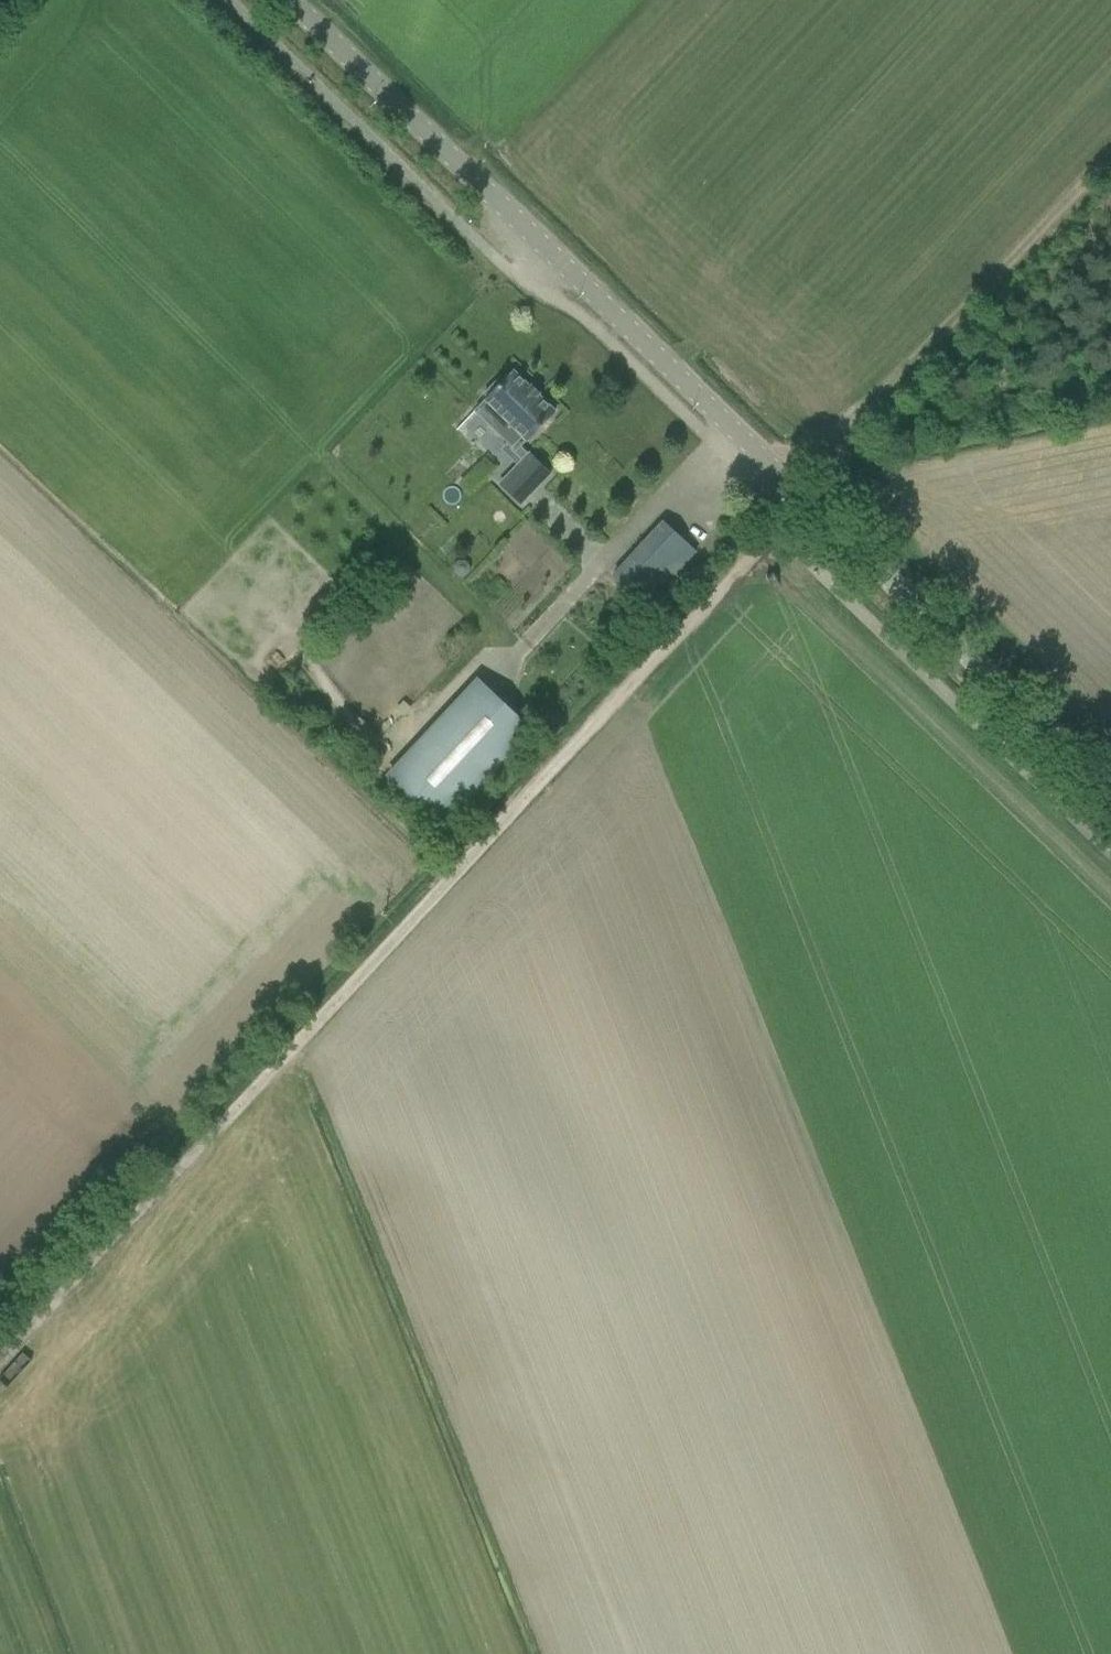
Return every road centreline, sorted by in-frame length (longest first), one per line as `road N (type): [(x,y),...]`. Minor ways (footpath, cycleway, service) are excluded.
road 1 (tertiary): [(1110,789),(284,0)]
road 2 (track): [(779,476),(947,334),(1110,158)]

